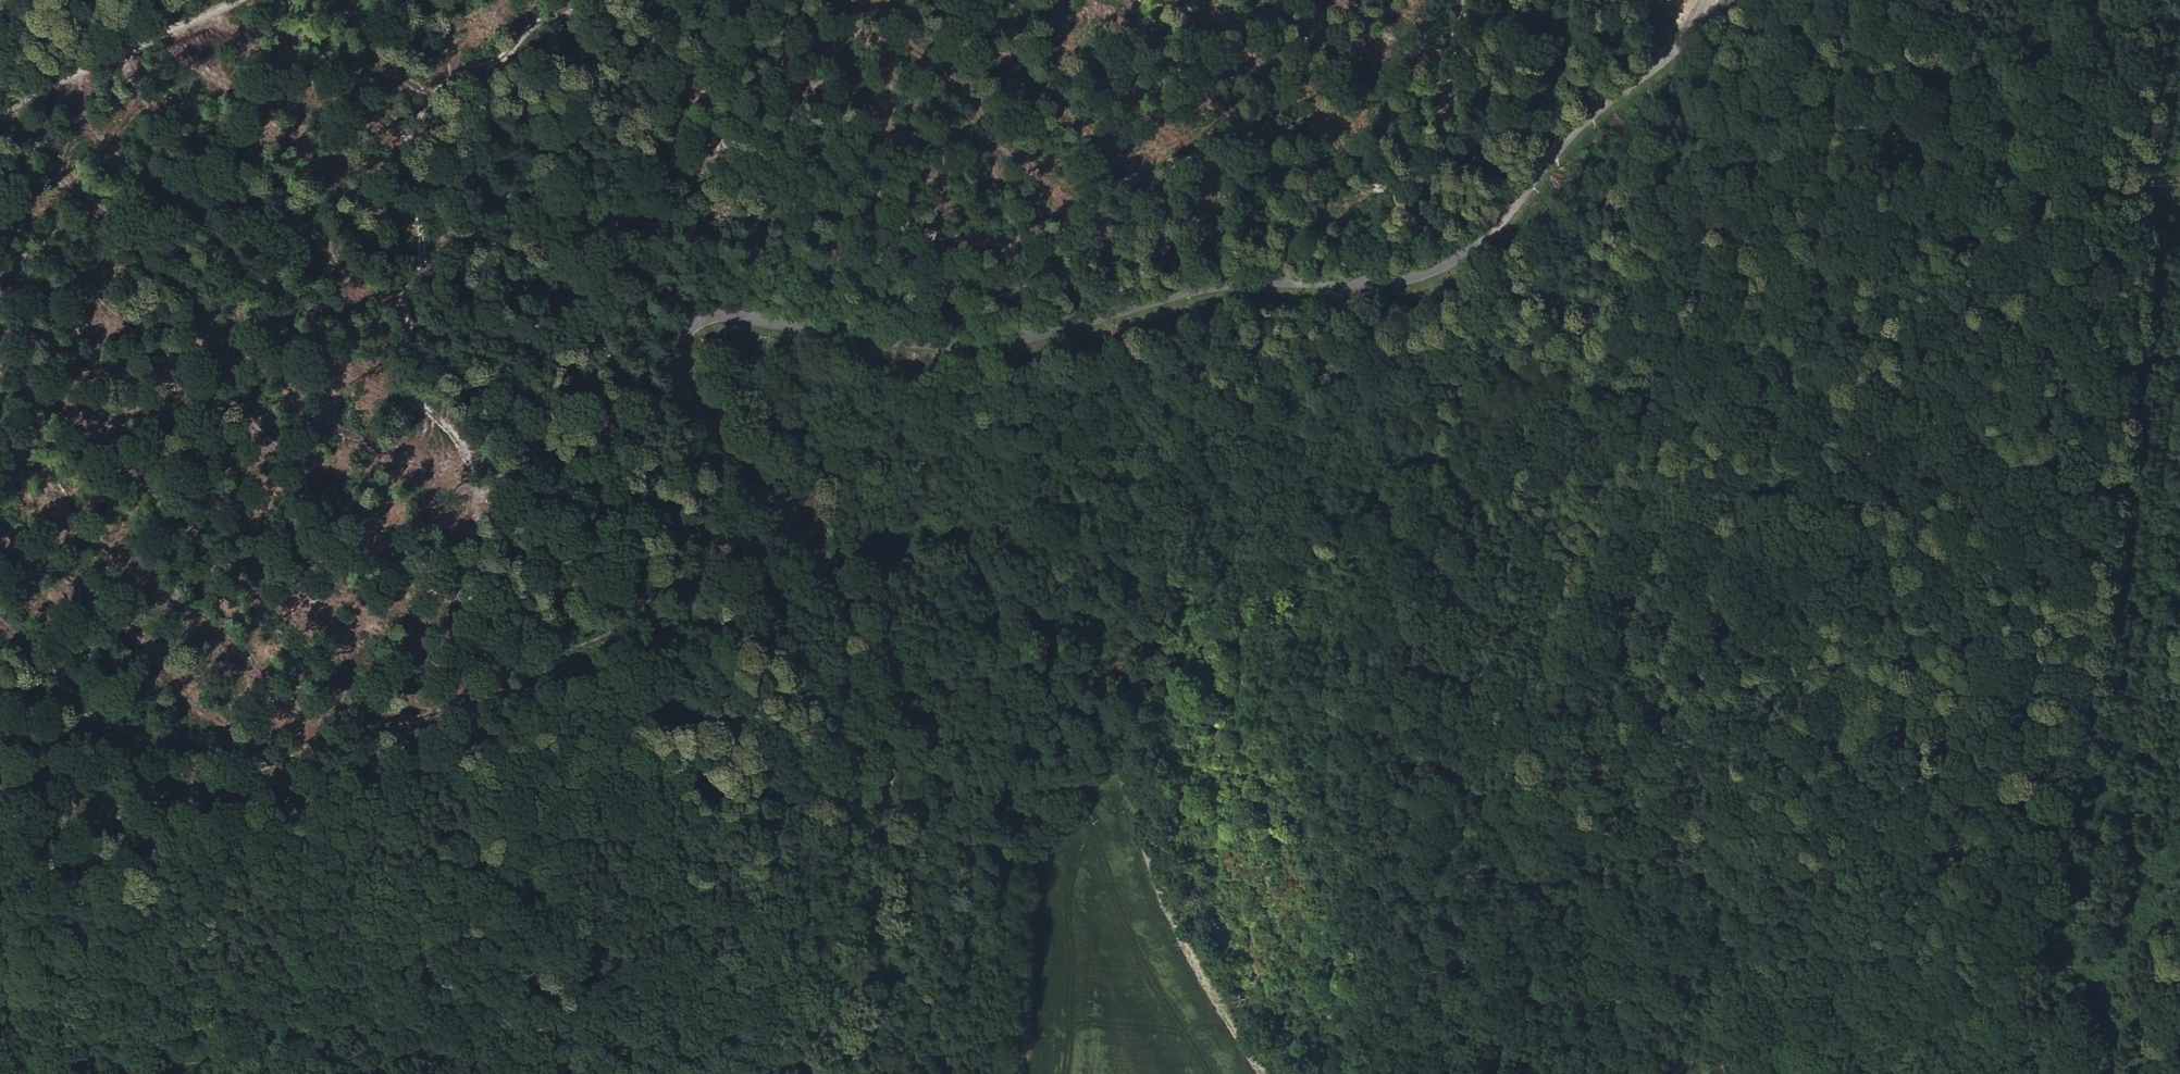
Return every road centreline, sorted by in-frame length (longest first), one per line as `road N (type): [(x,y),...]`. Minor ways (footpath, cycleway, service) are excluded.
road 1 (tertiary): [(1709,0),(1649,75),(1451,266),(1414,277),(1269,275),(982,344),(902,342),(747,313),(709,311),(685,332),(679,357),(687,392),(799,525),(872,638),(890,737),(889,832),(864,946),(822,1027),(752,1073)]
road 2 (track): [(1711,0),(1883,130),(1987,170),(2179,179)]
road 3 (track): [(0,112),(238,0)]

